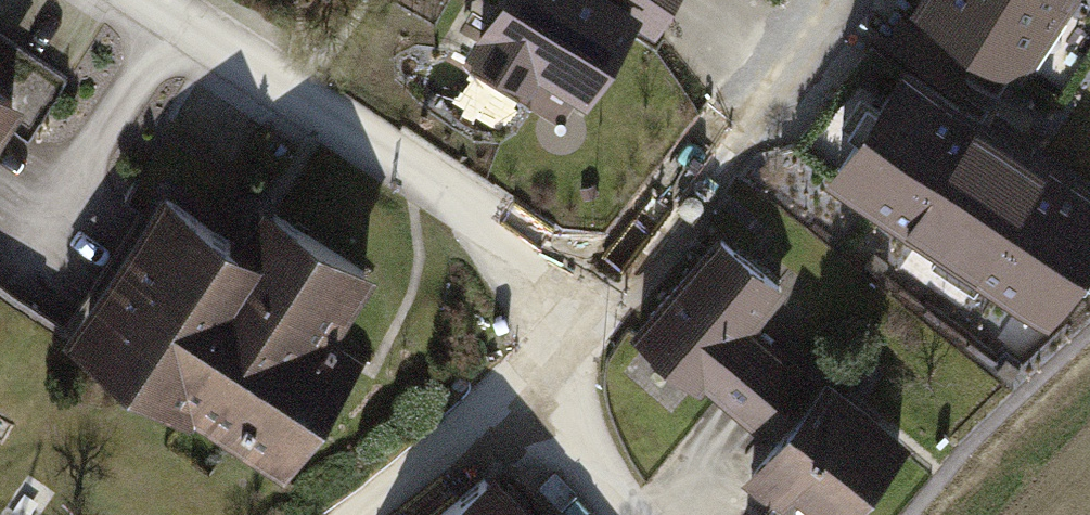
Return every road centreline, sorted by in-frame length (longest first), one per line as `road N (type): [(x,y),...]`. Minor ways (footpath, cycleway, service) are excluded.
road 1 (residential): [(611,293),(136,0)]
road 2 (residential): [(831,0),(611,293)]
road 3 (residential): [(525,382),(372,514)]
road 4 (residential): [(525,382),(637,514)]
road 5 (residential): [(611,293),(525,382)]

